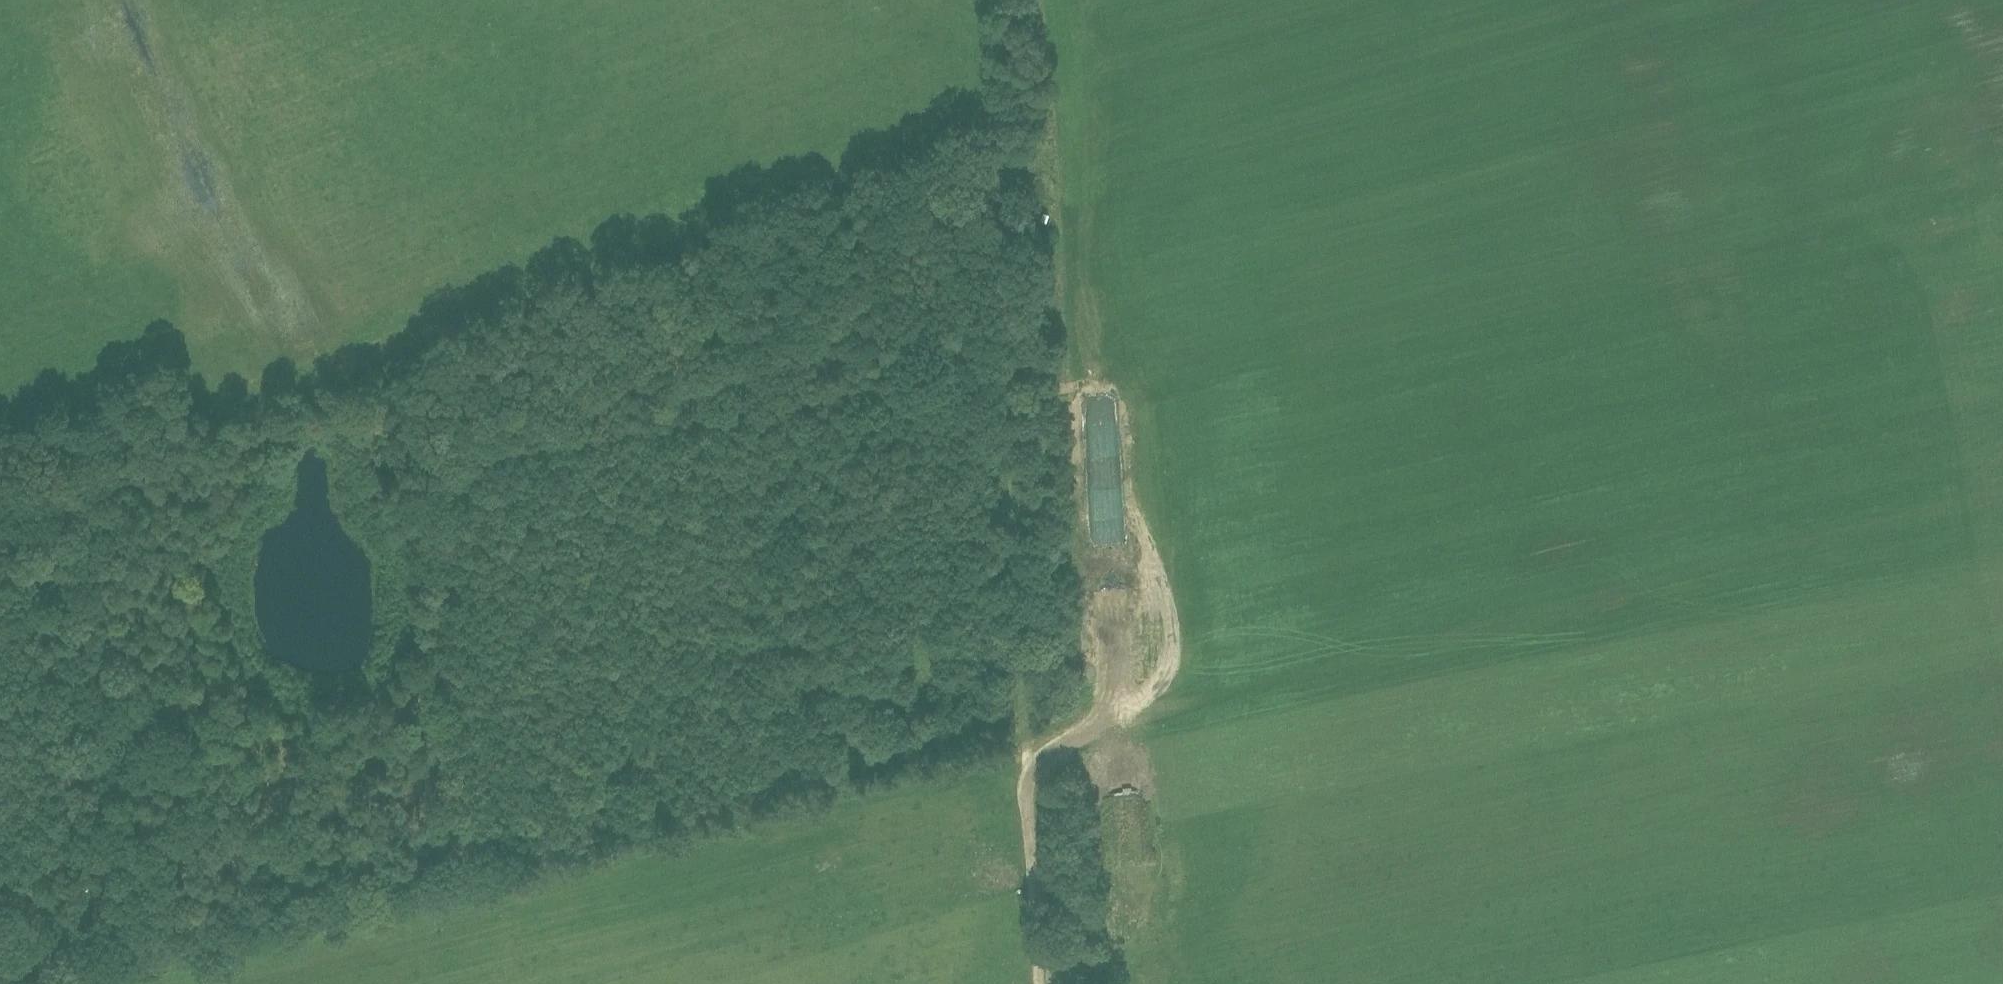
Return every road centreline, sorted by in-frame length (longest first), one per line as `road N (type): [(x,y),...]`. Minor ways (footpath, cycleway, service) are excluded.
road 1 (track): [(1040,983),(996,162)]
road 2 (track): [(128,967),(60,778),(39,657)]

